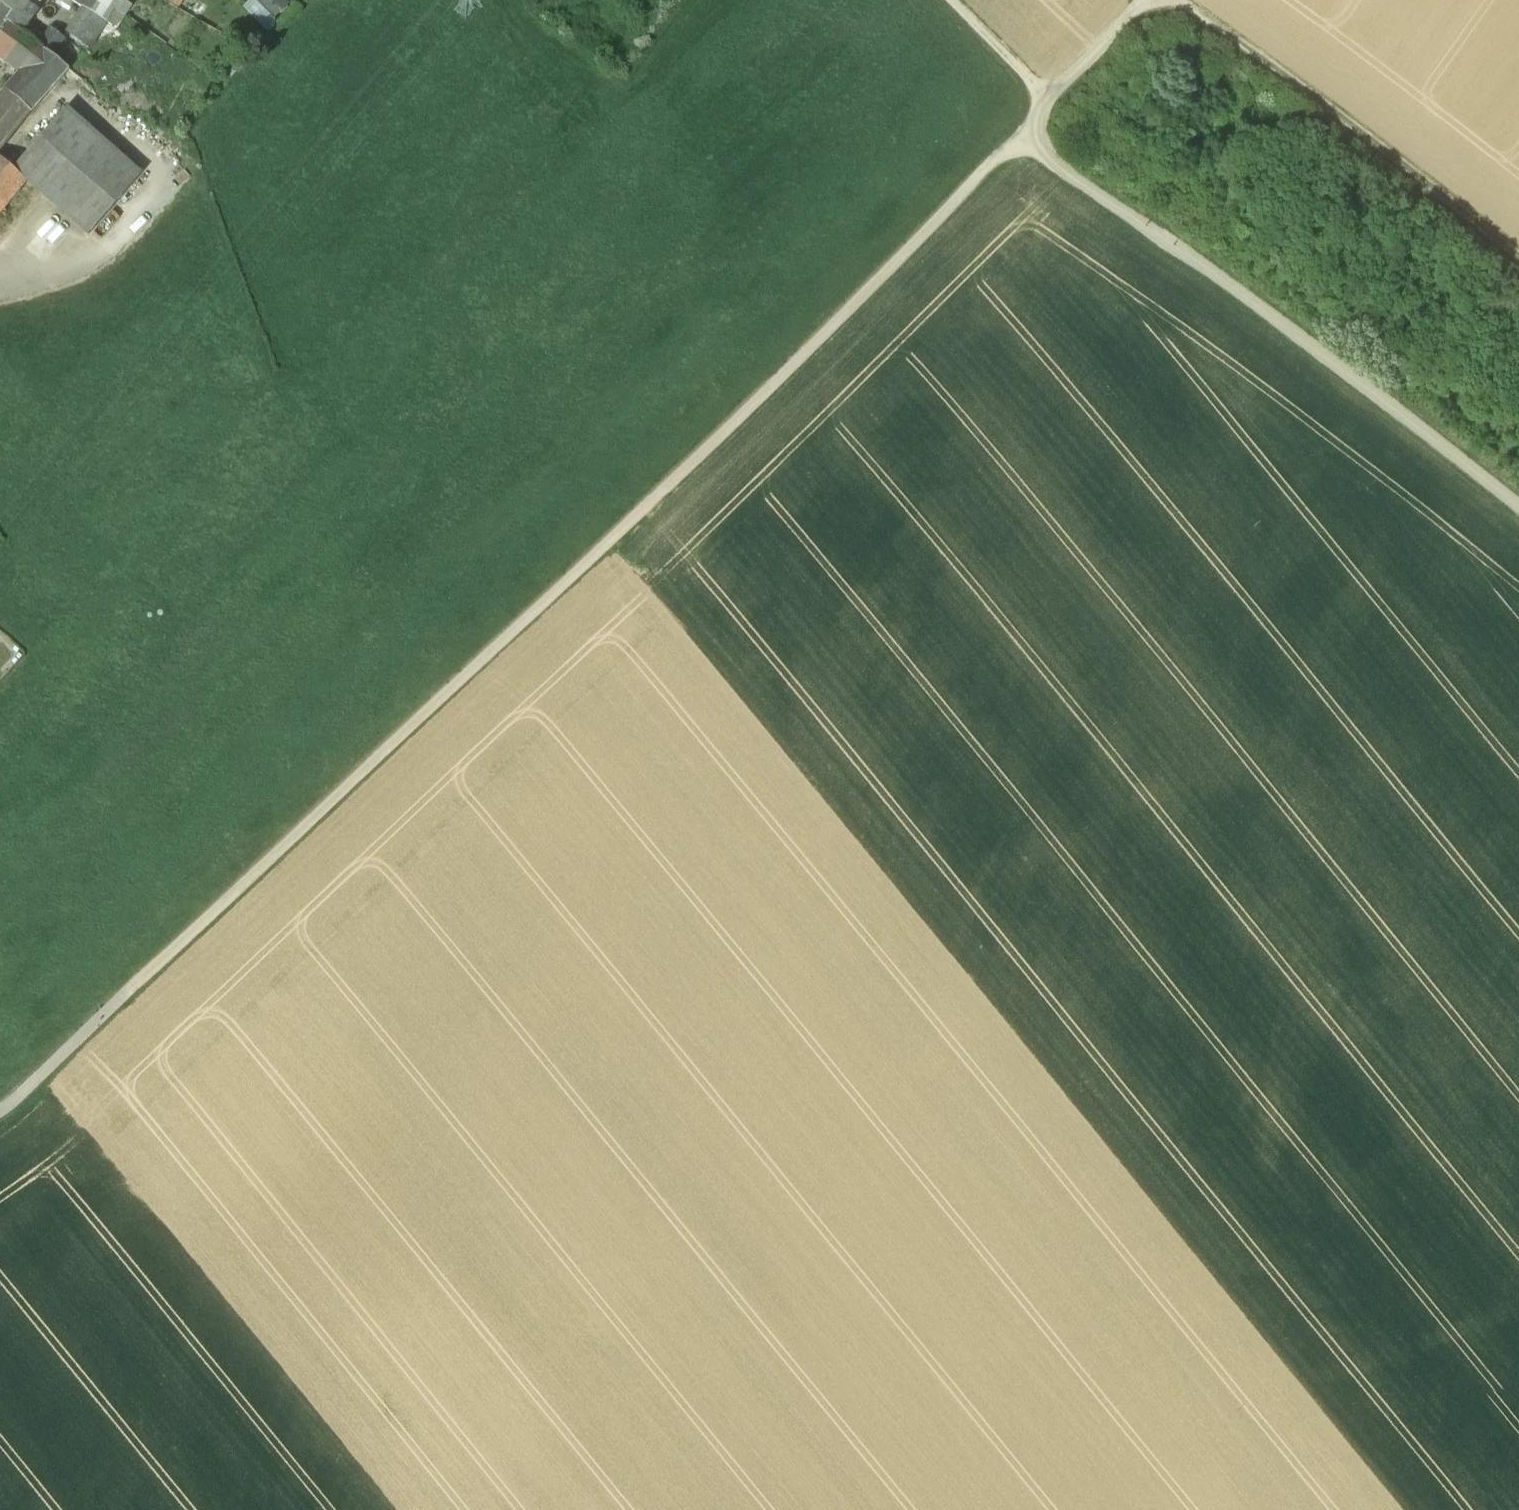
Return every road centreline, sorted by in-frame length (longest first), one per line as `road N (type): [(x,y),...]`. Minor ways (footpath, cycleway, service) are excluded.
road 1 (track): [(0,1114),(796,367),(1151,0)]
road 2 (track): [(1019,138),(1518,524)]
road 3 (track): [(1518,274),(1160,0)]
road 4 (track): [(951,0),(1048,104)]

